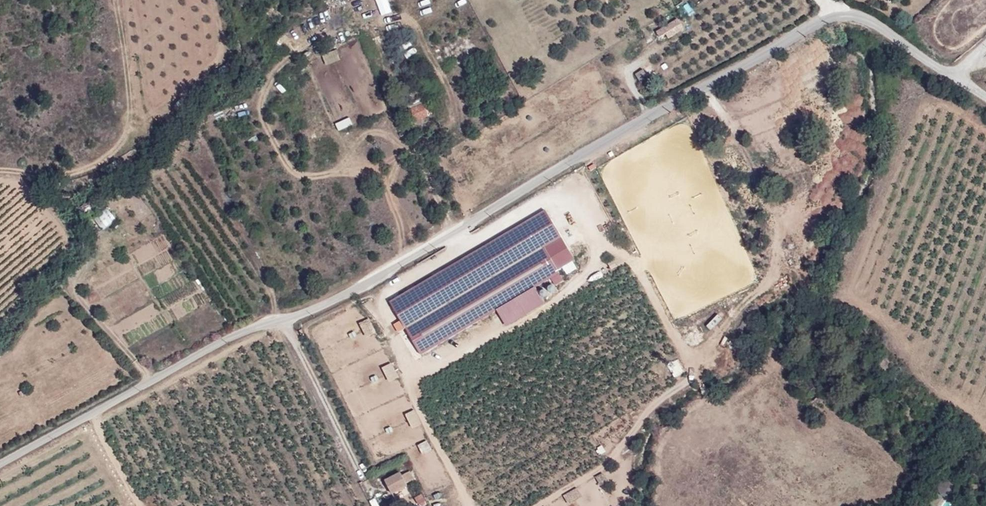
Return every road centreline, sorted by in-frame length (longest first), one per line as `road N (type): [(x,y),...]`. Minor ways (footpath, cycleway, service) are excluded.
road 1 (residential): [(0,466),(263,321),(306,311),(827,21),(867,19)]
road 2 (track): [(285,316),(359,471)]
road 3 (track): [(704,90),(742,143),(776,214)]
road 4 (residential): [(867,19),(985,99)]

